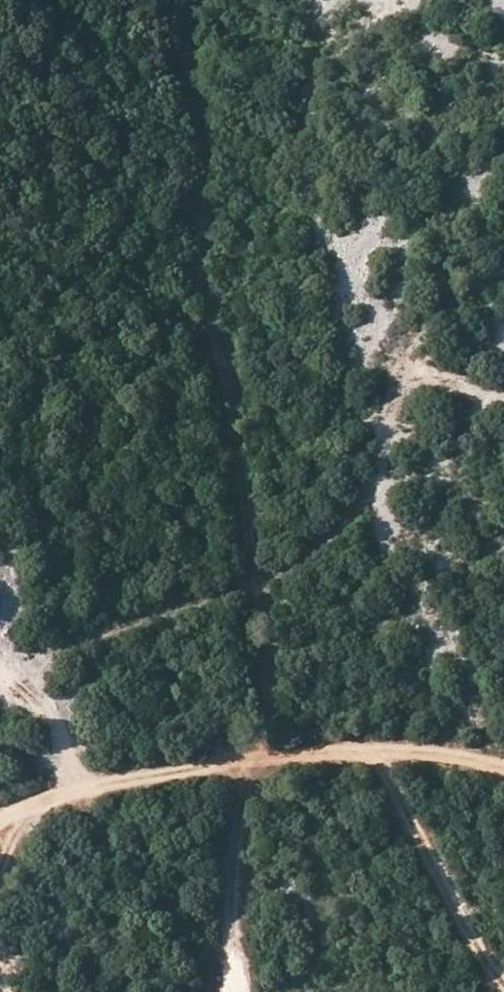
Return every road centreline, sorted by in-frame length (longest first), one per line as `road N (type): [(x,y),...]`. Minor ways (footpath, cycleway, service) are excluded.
road 1 (track): [(246,991),(238,862),(267,659),(237,427),(201,284),(208,132),(187,80),(189,0)]
road 2 (track): [(0,675),(256,588),(325,551),(381,479),(383,430),(412,375),(503,396)]
road 3 (track): [(0,826),(76,794),(307,757),(503,764)]
road 4 (track): [(392,759),(502,991)]
road 5 (track): [(76,794),(61,724),(0,666)]

